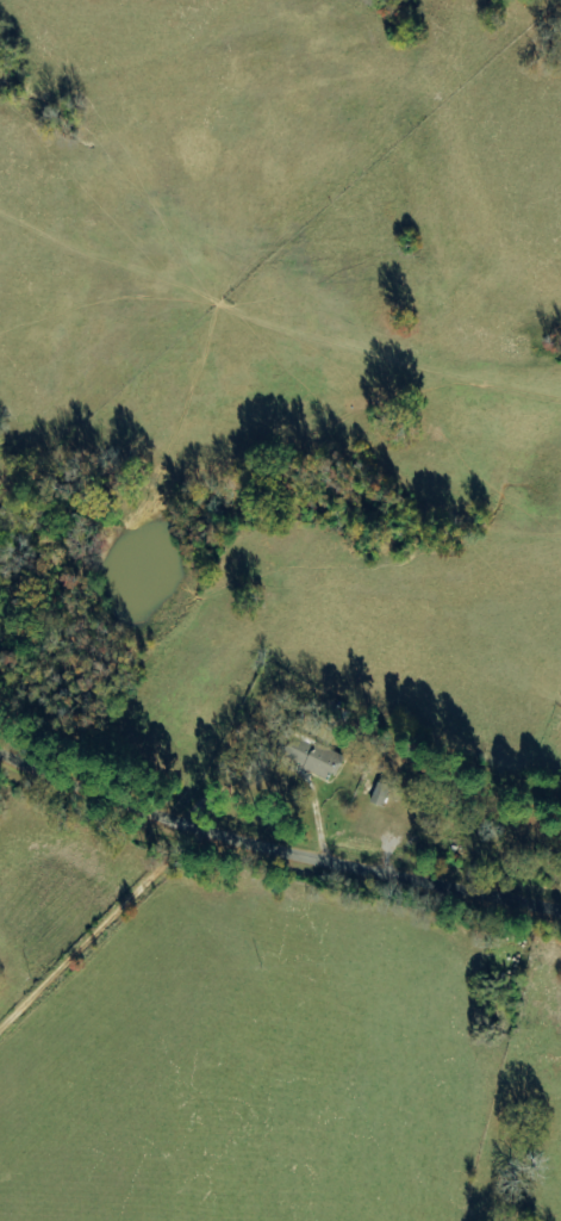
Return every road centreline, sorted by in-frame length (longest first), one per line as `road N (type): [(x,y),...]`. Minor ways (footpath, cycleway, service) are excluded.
road 1 (residential): [(524,156),(378,872)]
road 2 (residential): [(560,909),(173,828),(46,786),(0,760)]
road 3 (residential): [(242,844),(0,1070)]

